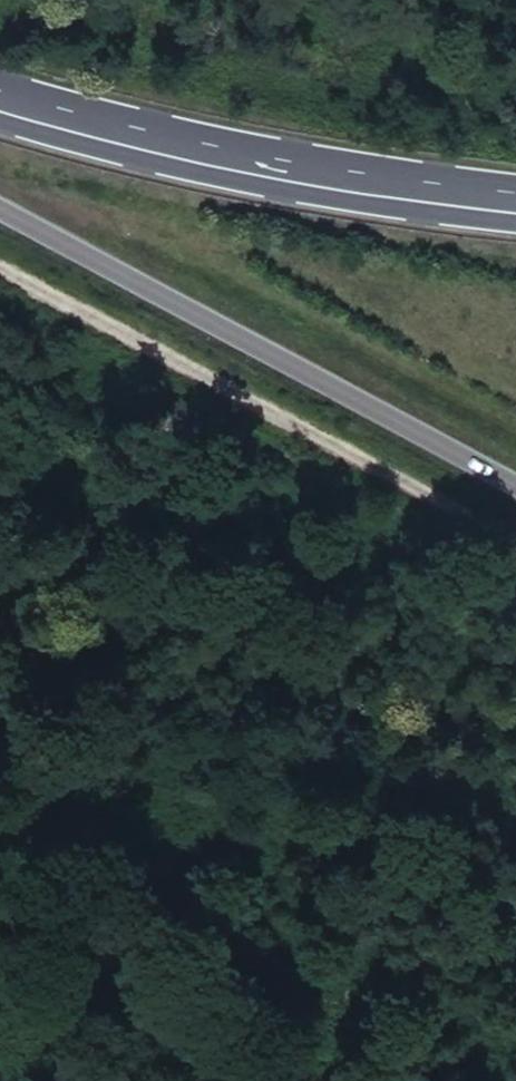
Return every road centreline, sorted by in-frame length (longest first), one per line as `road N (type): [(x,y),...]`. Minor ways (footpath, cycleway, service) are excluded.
road 1 (motorway): [(0,215),(515,488)]
road 2 (track): [(0,272),(515,545)]
road 3 (secondary): [(319,181),(0,84)]
road 4 (secondary): [(0,119),(191,168),(319,181)]
road 5 (secondary): [(319,181),(515,206)]

